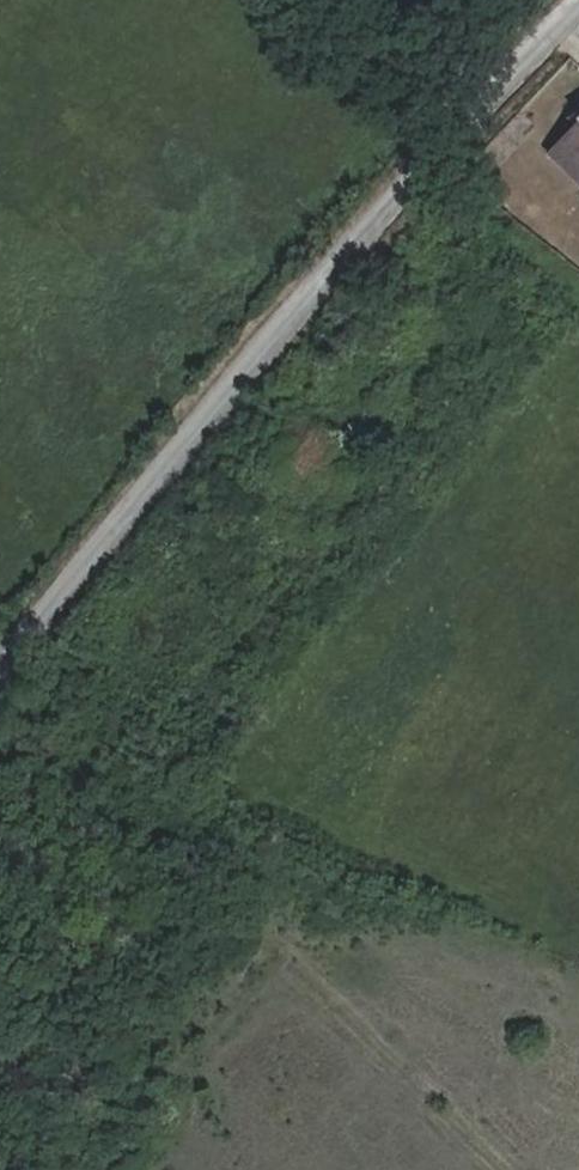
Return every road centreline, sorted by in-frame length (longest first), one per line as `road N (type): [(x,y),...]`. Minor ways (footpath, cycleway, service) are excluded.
road 1 (residential): [(578,6),(290,317),(0,670)]

